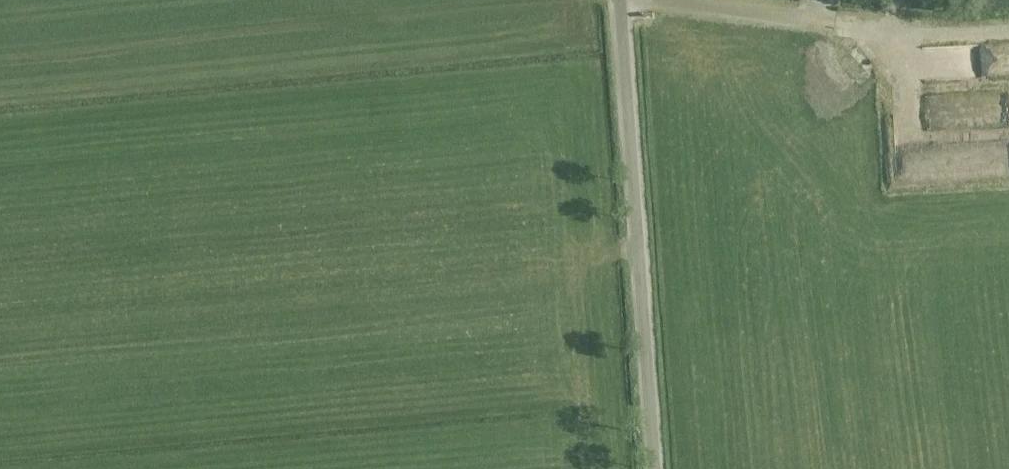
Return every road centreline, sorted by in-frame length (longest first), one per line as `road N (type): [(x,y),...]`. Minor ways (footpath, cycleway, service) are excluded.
road 1 (unclassified): [(655,468),(619,0)]
road 2 (track): [(822,21),(1008,29)]
road 3 (track): [(649,0),(822,21)]

